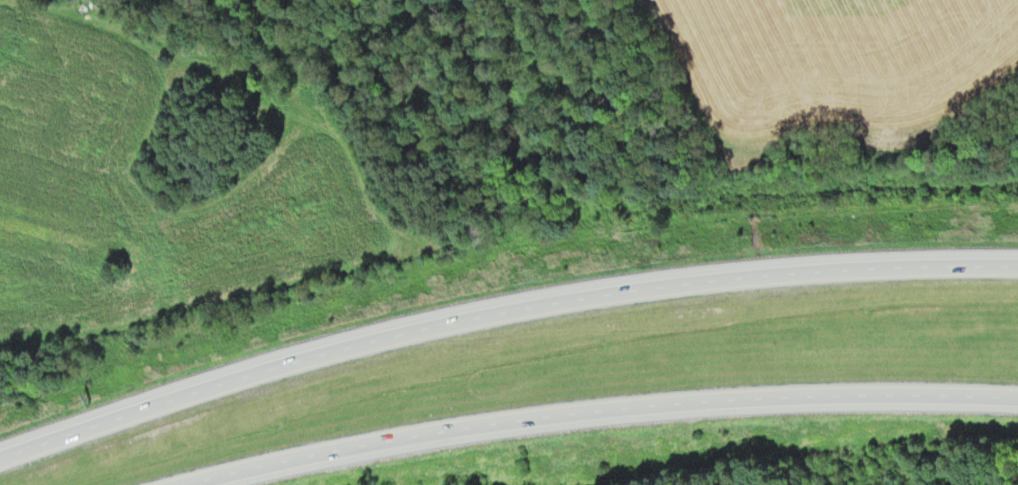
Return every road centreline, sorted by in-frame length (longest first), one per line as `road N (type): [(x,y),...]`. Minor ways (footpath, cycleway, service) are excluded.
road 1 (motorway): [(1017,270),(803,277),(579,304),(295,369),(0,466)]
road 2 (motorway): [(206,484),(413,441),(651,411),(1017,403)]

